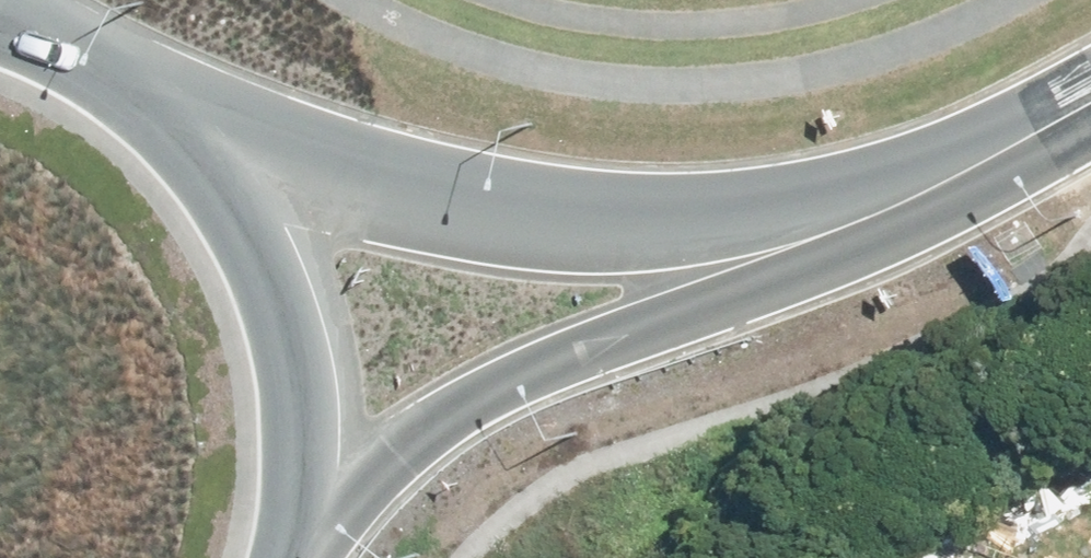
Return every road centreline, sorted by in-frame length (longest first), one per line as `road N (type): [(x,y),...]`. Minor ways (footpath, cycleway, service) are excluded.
road 1 (tertiary): [(186,56),(345,137),(511,179),(602,191),(690,194),(869,169),(1090,102)]
road 2 (tertiary): [(1090,121),(975,184),(724,285),(504,398),(437,449),(355,533)]
road 3 (tertiary): [(186,56),(272,141),(334,244),(367,361),(369,481),(355,533)]

